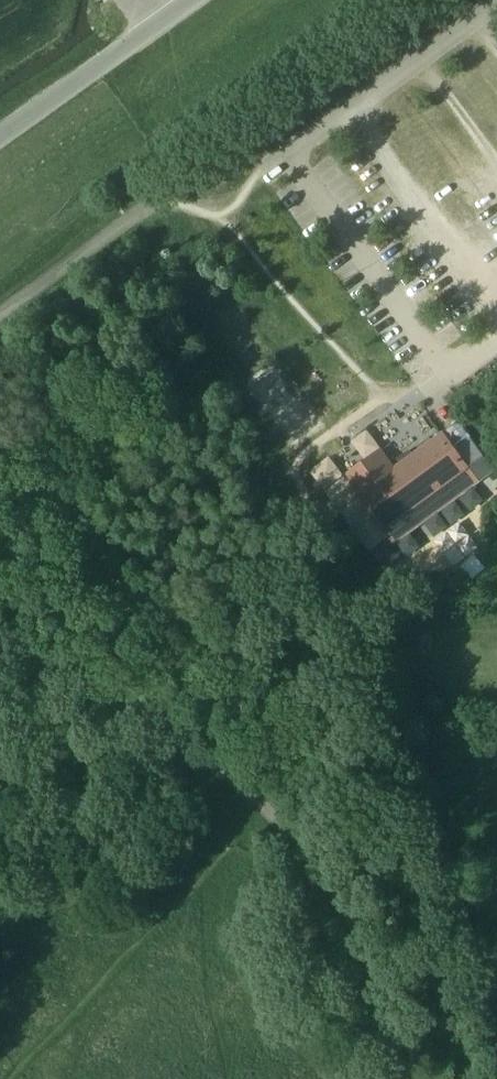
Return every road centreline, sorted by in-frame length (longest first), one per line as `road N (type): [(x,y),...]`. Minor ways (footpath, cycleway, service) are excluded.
road 1 (unclassified): [(0,134),(156,24)]

